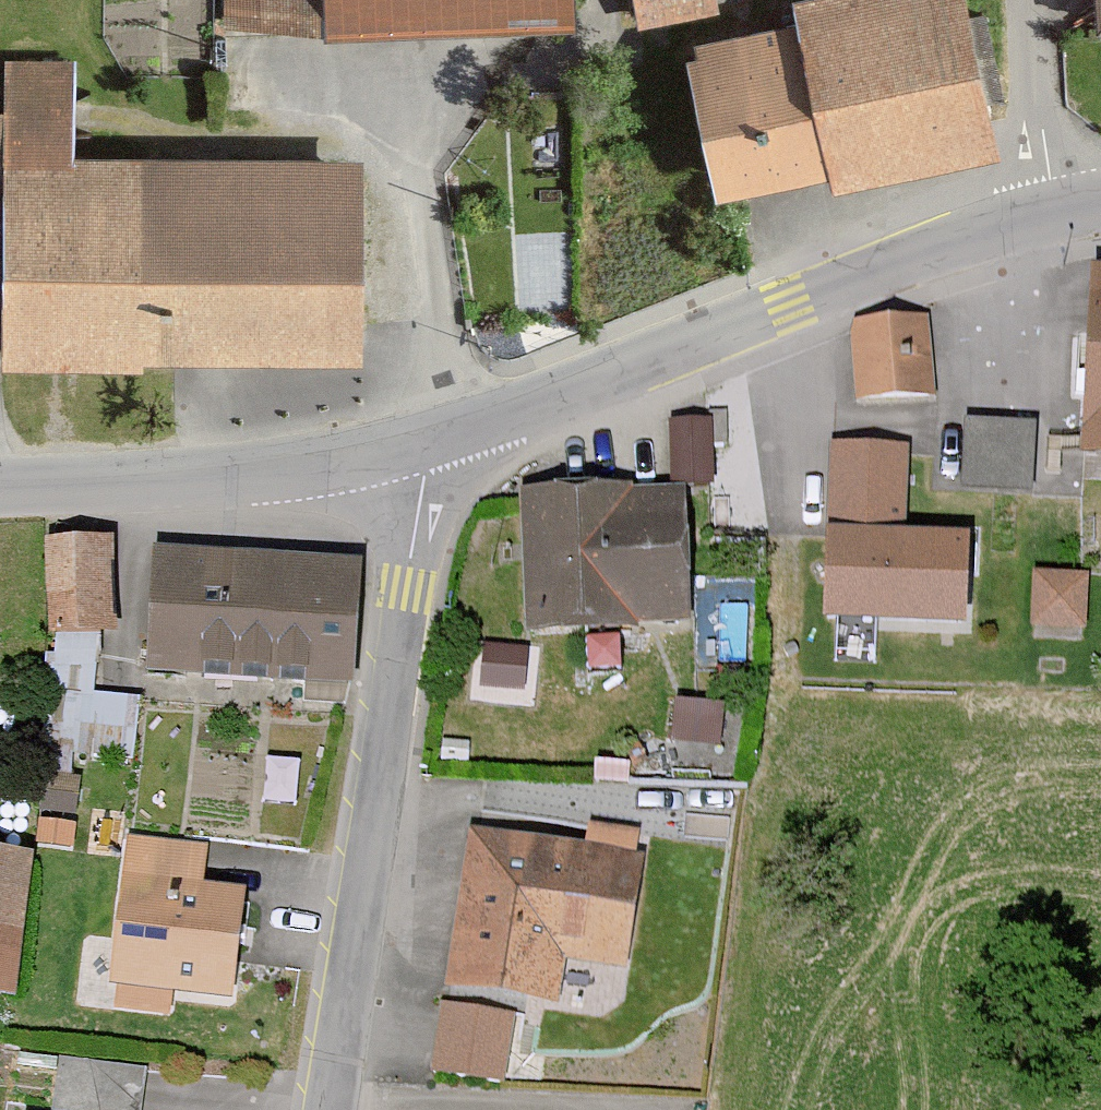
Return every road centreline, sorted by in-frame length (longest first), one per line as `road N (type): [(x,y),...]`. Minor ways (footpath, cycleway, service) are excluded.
road 1 (tertiary): [(423,450),(410,592),(326,1109)]
road 2 (tertiary): [(1047,219),(790,306),(423,450)]
road 3 (unclassified): [(0,499),(177,490),(423,450)]
road 4 (residential): [(1047,219),(1021,0)]

